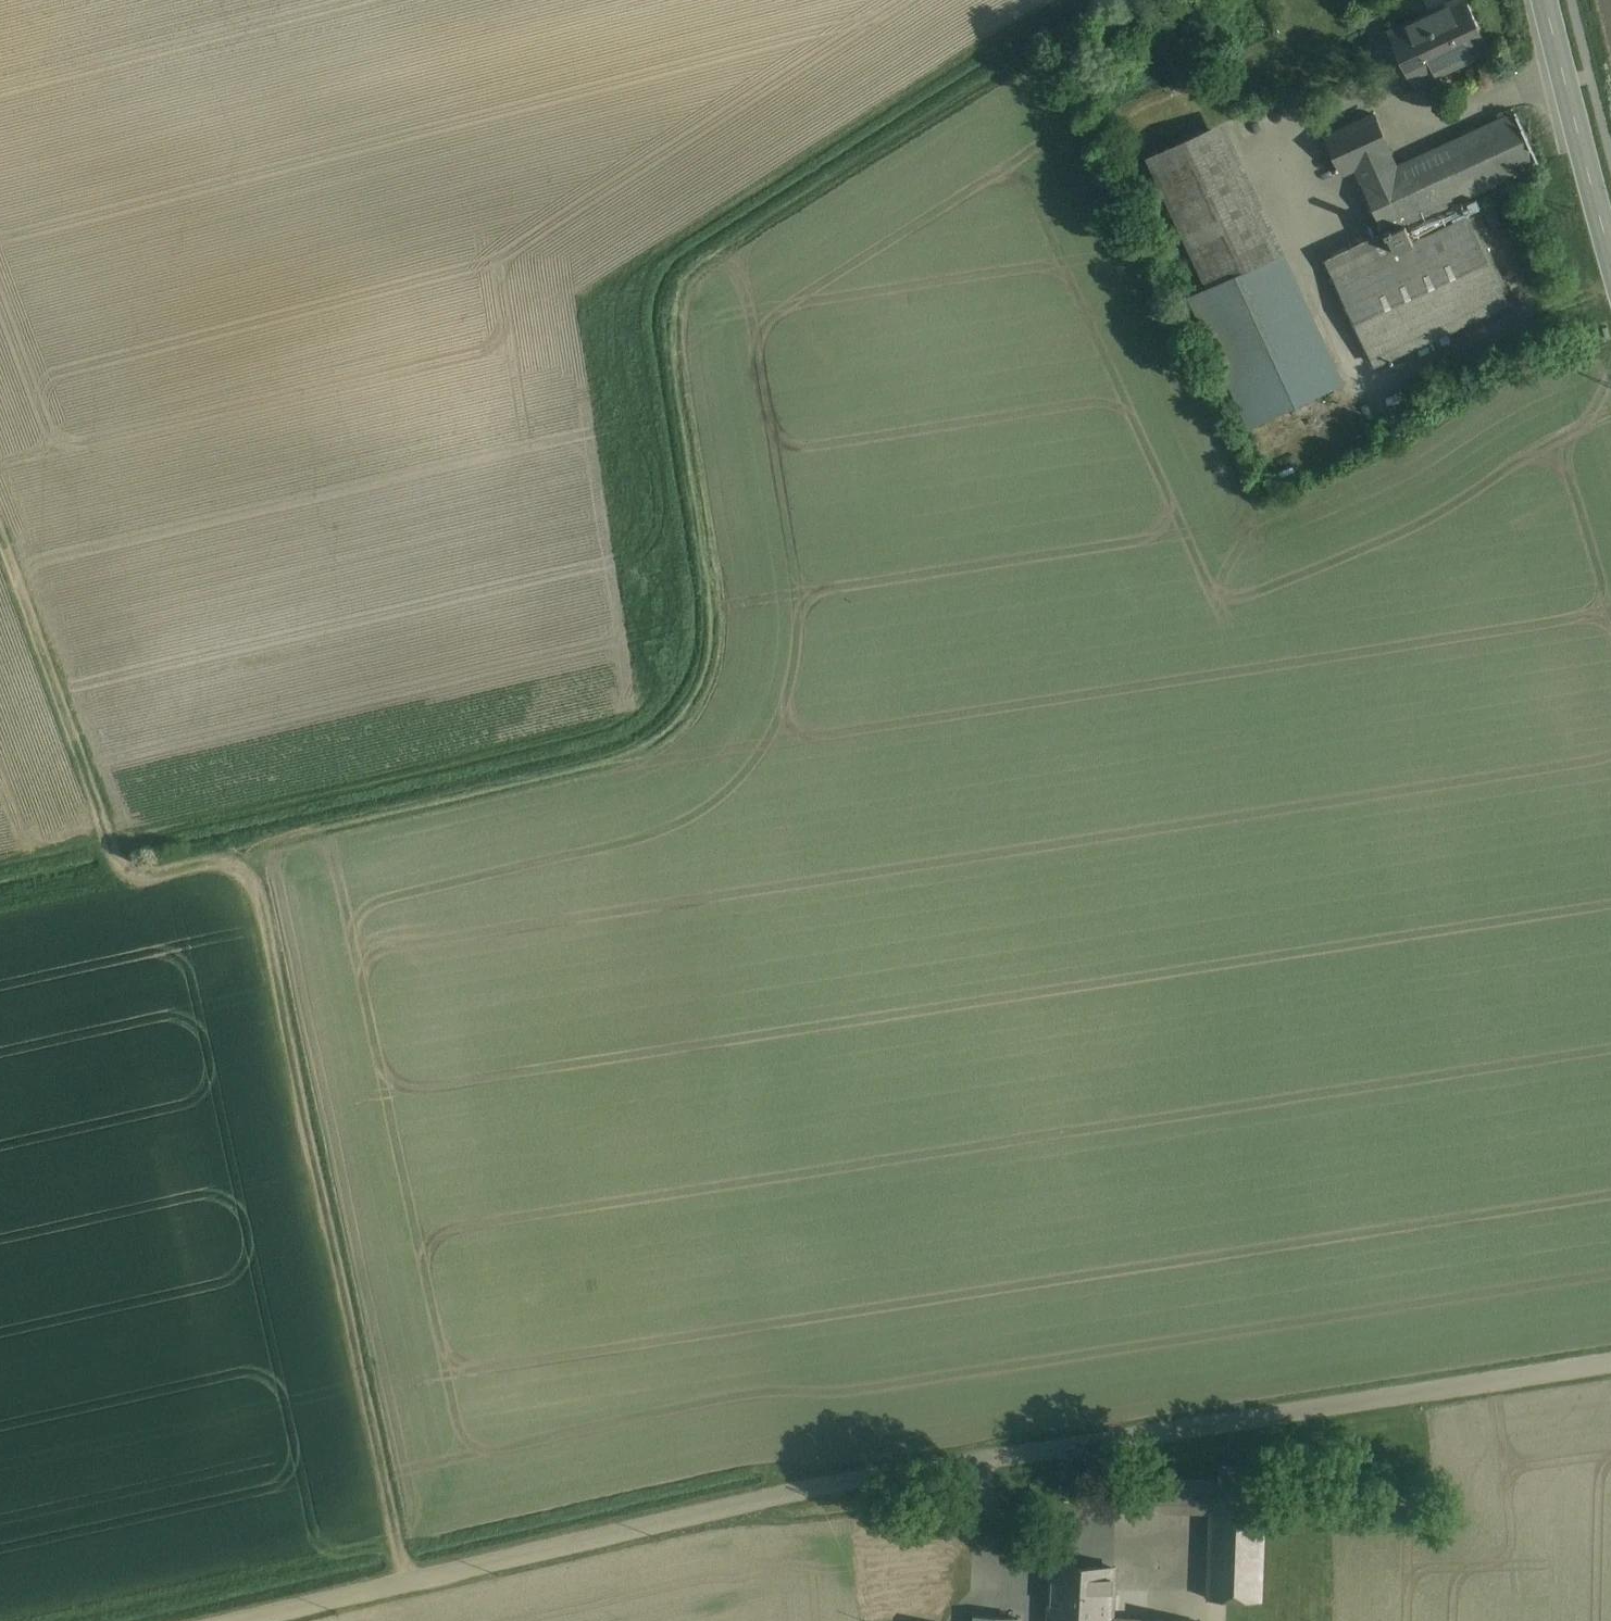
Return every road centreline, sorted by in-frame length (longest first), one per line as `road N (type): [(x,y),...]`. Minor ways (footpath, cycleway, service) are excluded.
road 1 (unclassified): [(232,1620),(837,1483),(1610,1361)]
road 2 (secondary): [(1545,0),(1610,255)]

